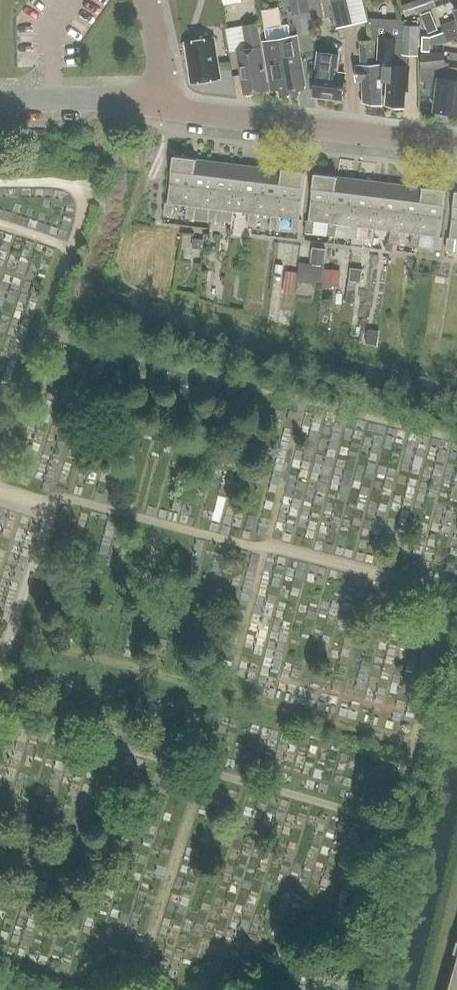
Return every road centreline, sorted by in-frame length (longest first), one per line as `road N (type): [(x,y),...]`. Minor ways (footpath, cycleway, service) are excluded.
road 1 (residential): [(167,112),(456,146)]
road 2 (residential): [(0,102),(101,100),(167,112)]

